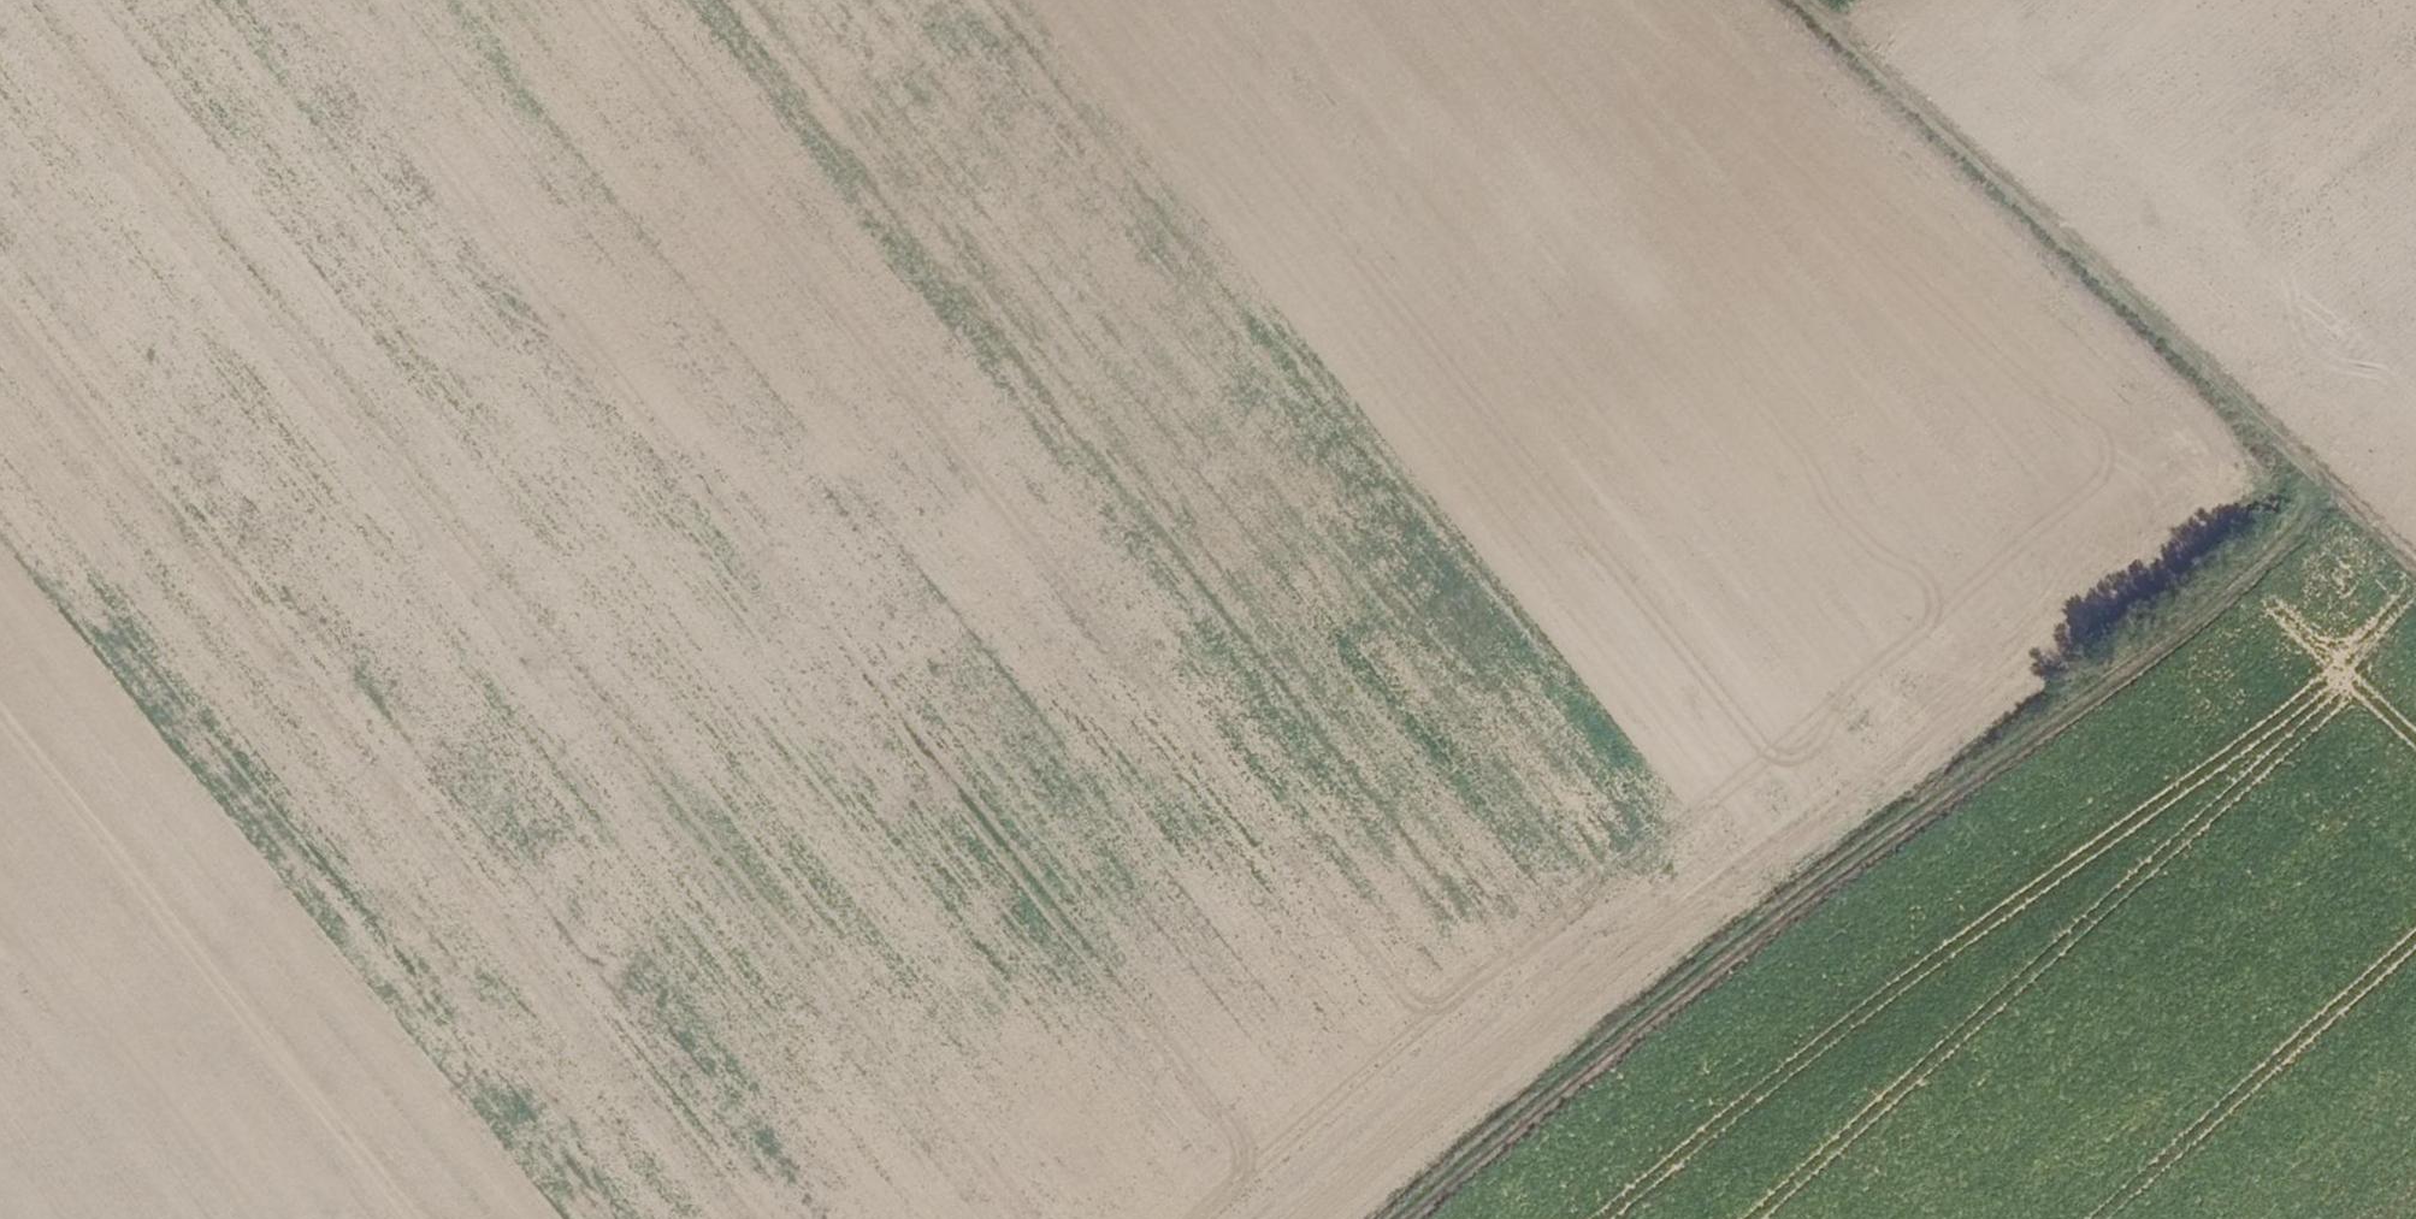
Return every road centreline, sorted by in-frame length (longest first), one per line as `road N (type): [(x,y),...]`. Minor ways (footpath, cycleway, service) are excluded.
road 1 (track): [(1404,1218),(1814,885),(2187,623),(2332,493)]
road 2 (track): [(2415,568),(1798,0)]

